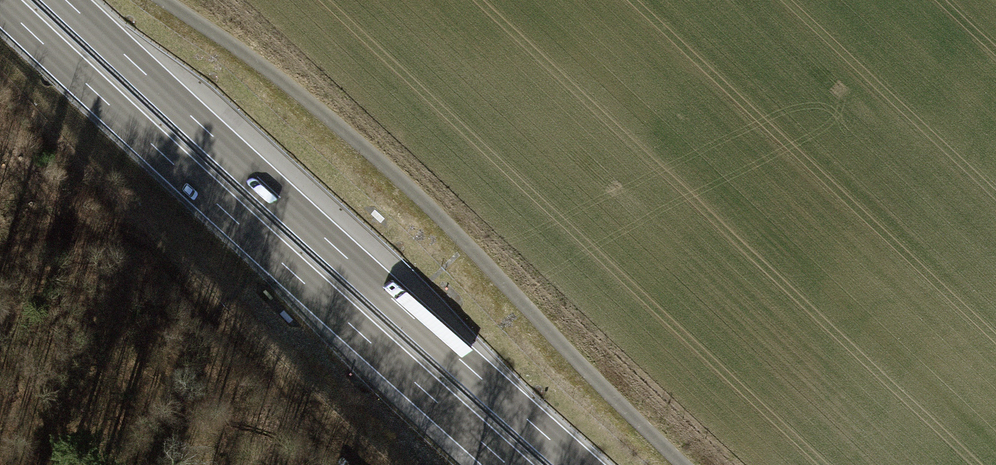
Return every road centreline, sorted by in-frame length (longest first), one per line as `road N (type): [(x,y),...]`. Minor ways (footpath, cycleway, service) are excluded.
road 1 (track): [(687,464),(324,113),(170,0)]
road 2 (trunk): [(577,464),(67,0)]
road 3 (trunk): [(0,3),(509,464)]

